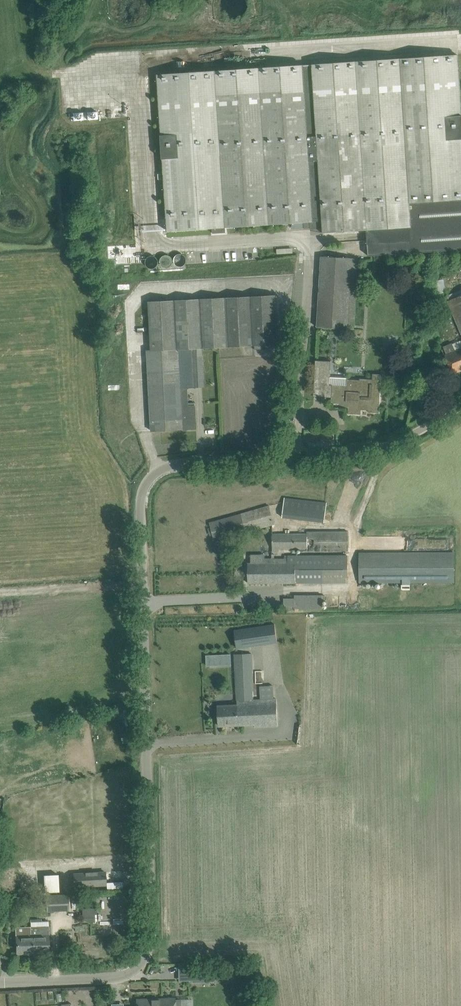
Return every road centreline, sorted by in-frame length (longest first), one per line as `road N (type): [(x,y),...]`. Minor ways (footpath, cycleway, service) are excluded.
road 1 (unclassified): [(0,983),(118,977),(142,963),(148,948),(141,509),(148,480),(186,463),(376,448),(460,406)]

